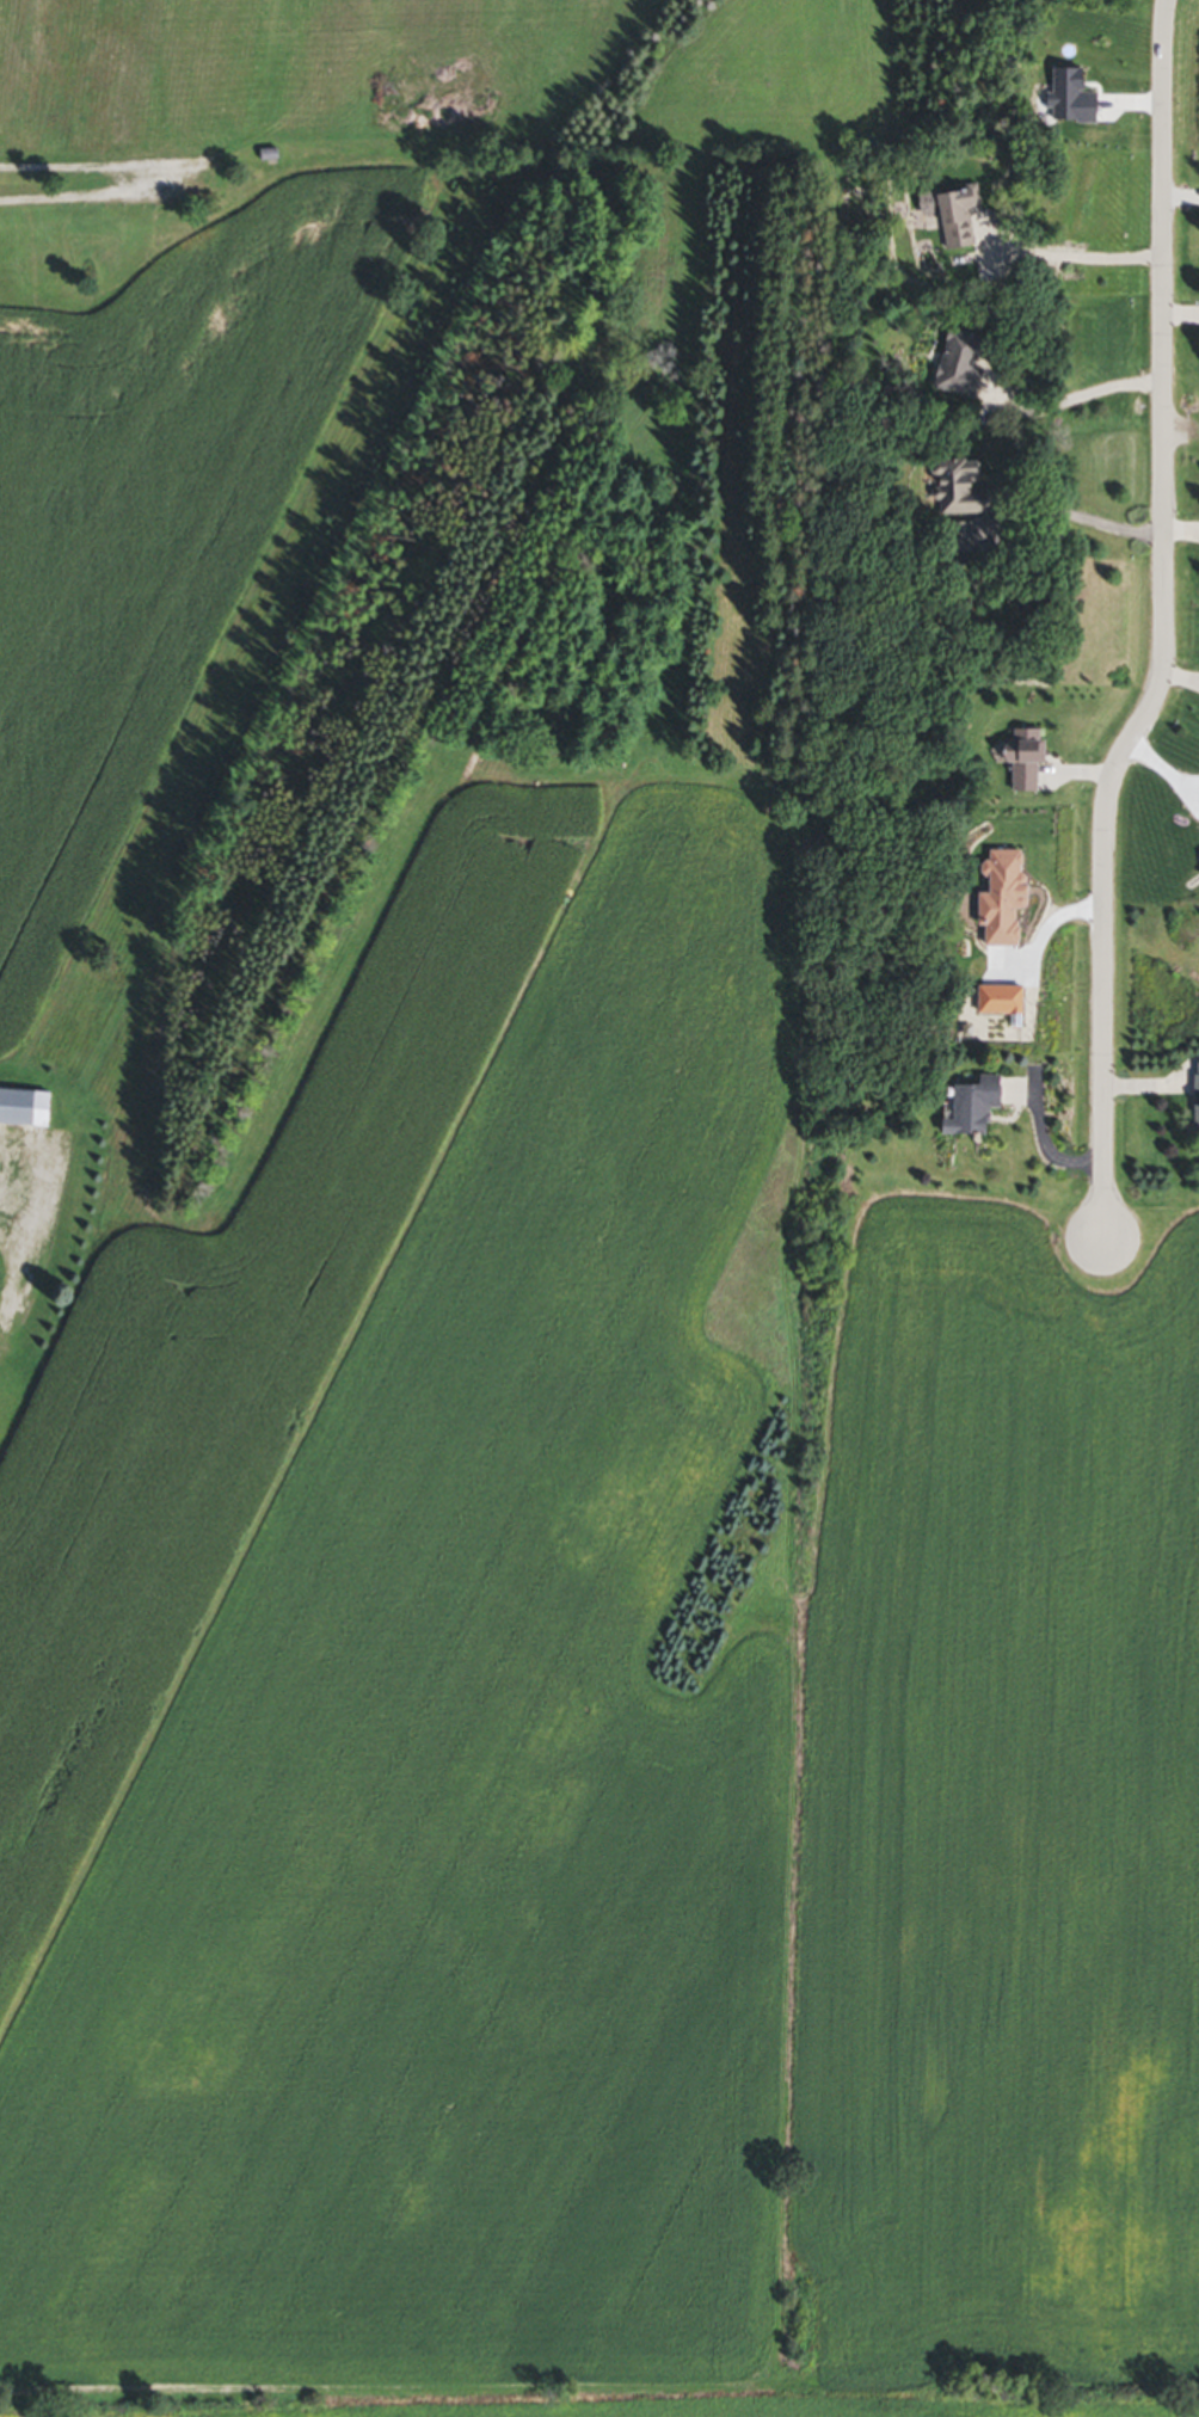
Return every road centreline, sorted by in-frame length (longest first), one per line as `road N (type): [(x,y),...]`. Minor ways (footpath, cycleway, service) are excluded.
road 1 (residential): [(1165,0),(1164,645),(1140,728),(1124,743),(1107,781),(1105,1237)]

